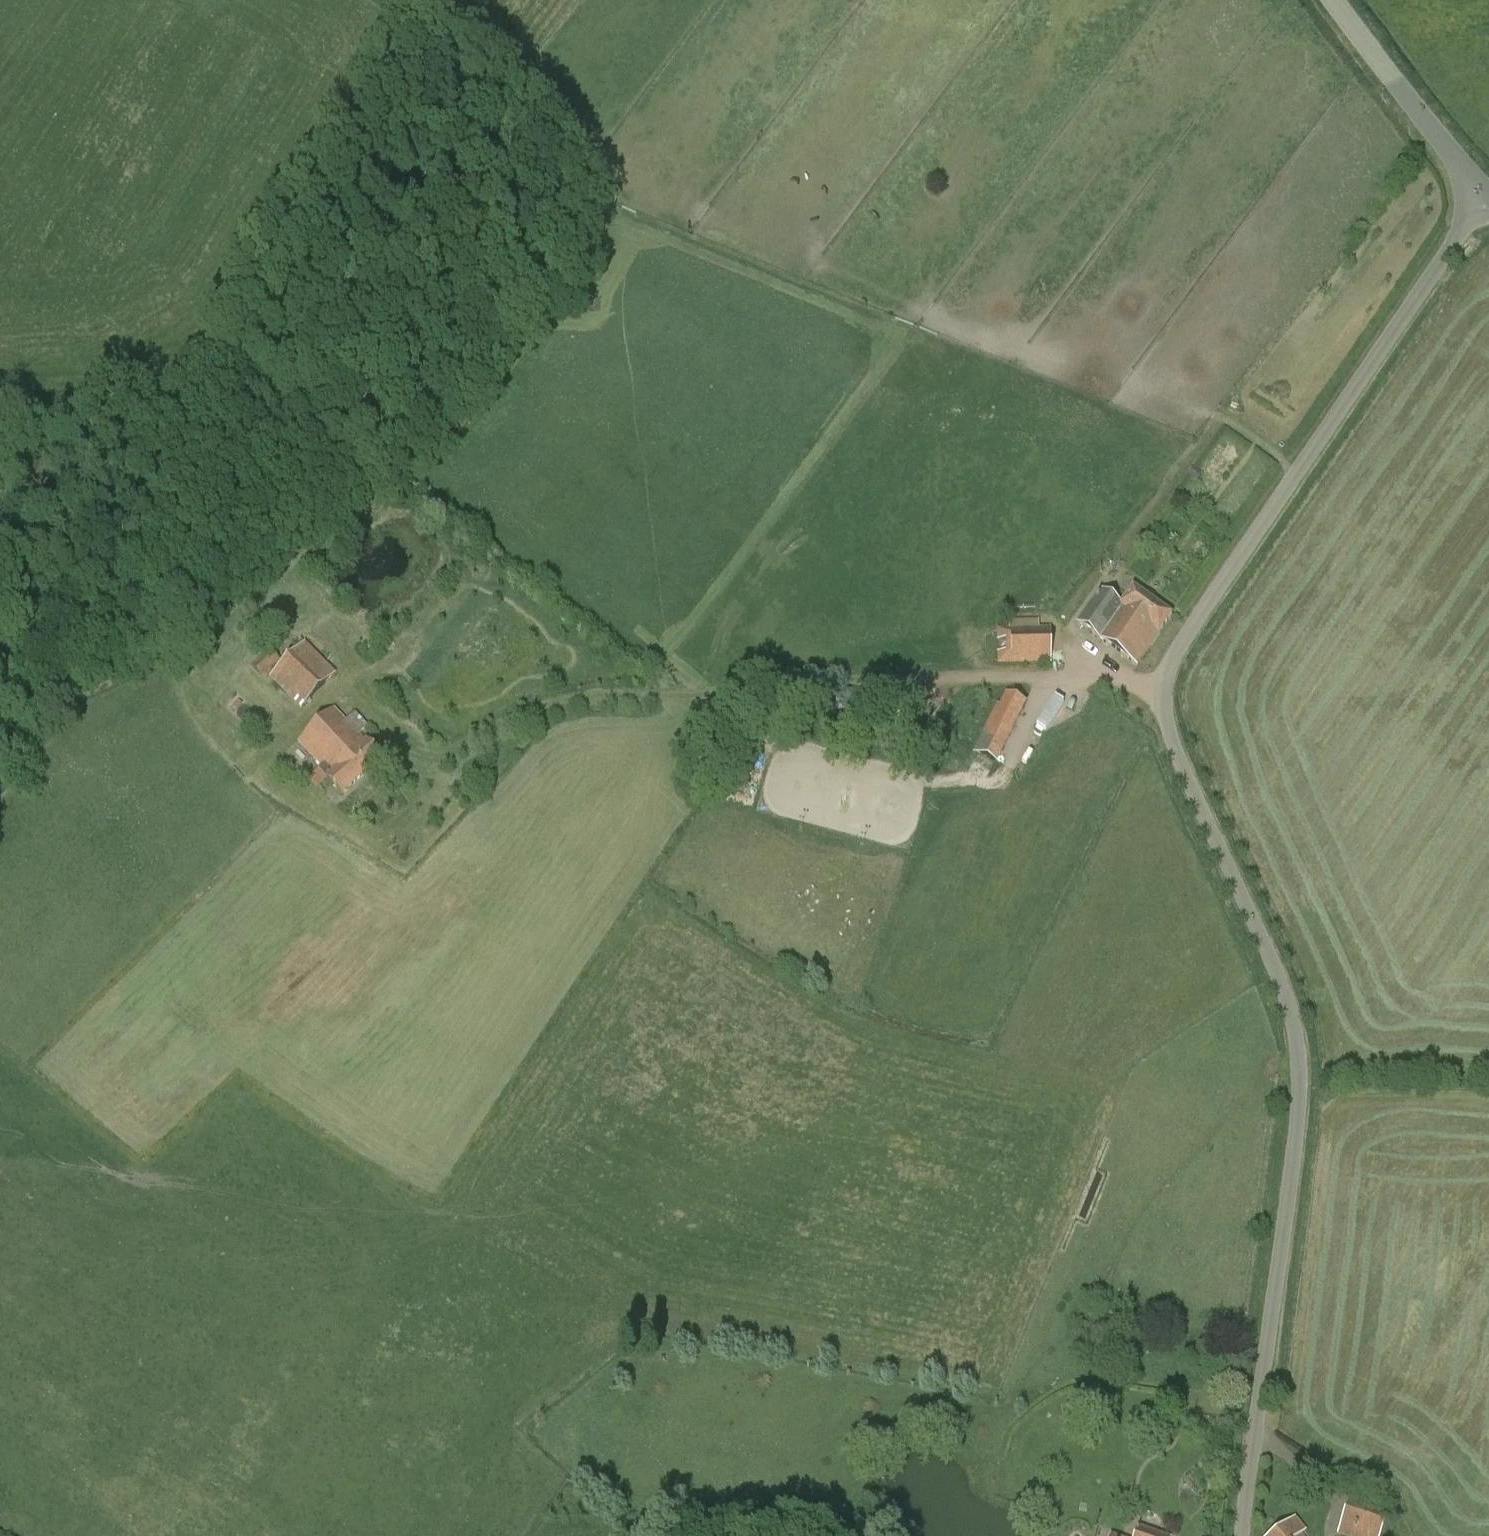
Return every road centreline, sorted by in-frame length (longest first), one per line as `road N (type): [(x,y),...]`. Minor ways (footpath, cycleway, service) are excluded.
road 1 (unclassified): [(1243,1535),(1303,1078),(1300,1043),(1290,1001),(1163,713),(1164,680),(1181,643),(1488,191)]
road 2 (tertiary): [(1488,191),(1335,0)]

